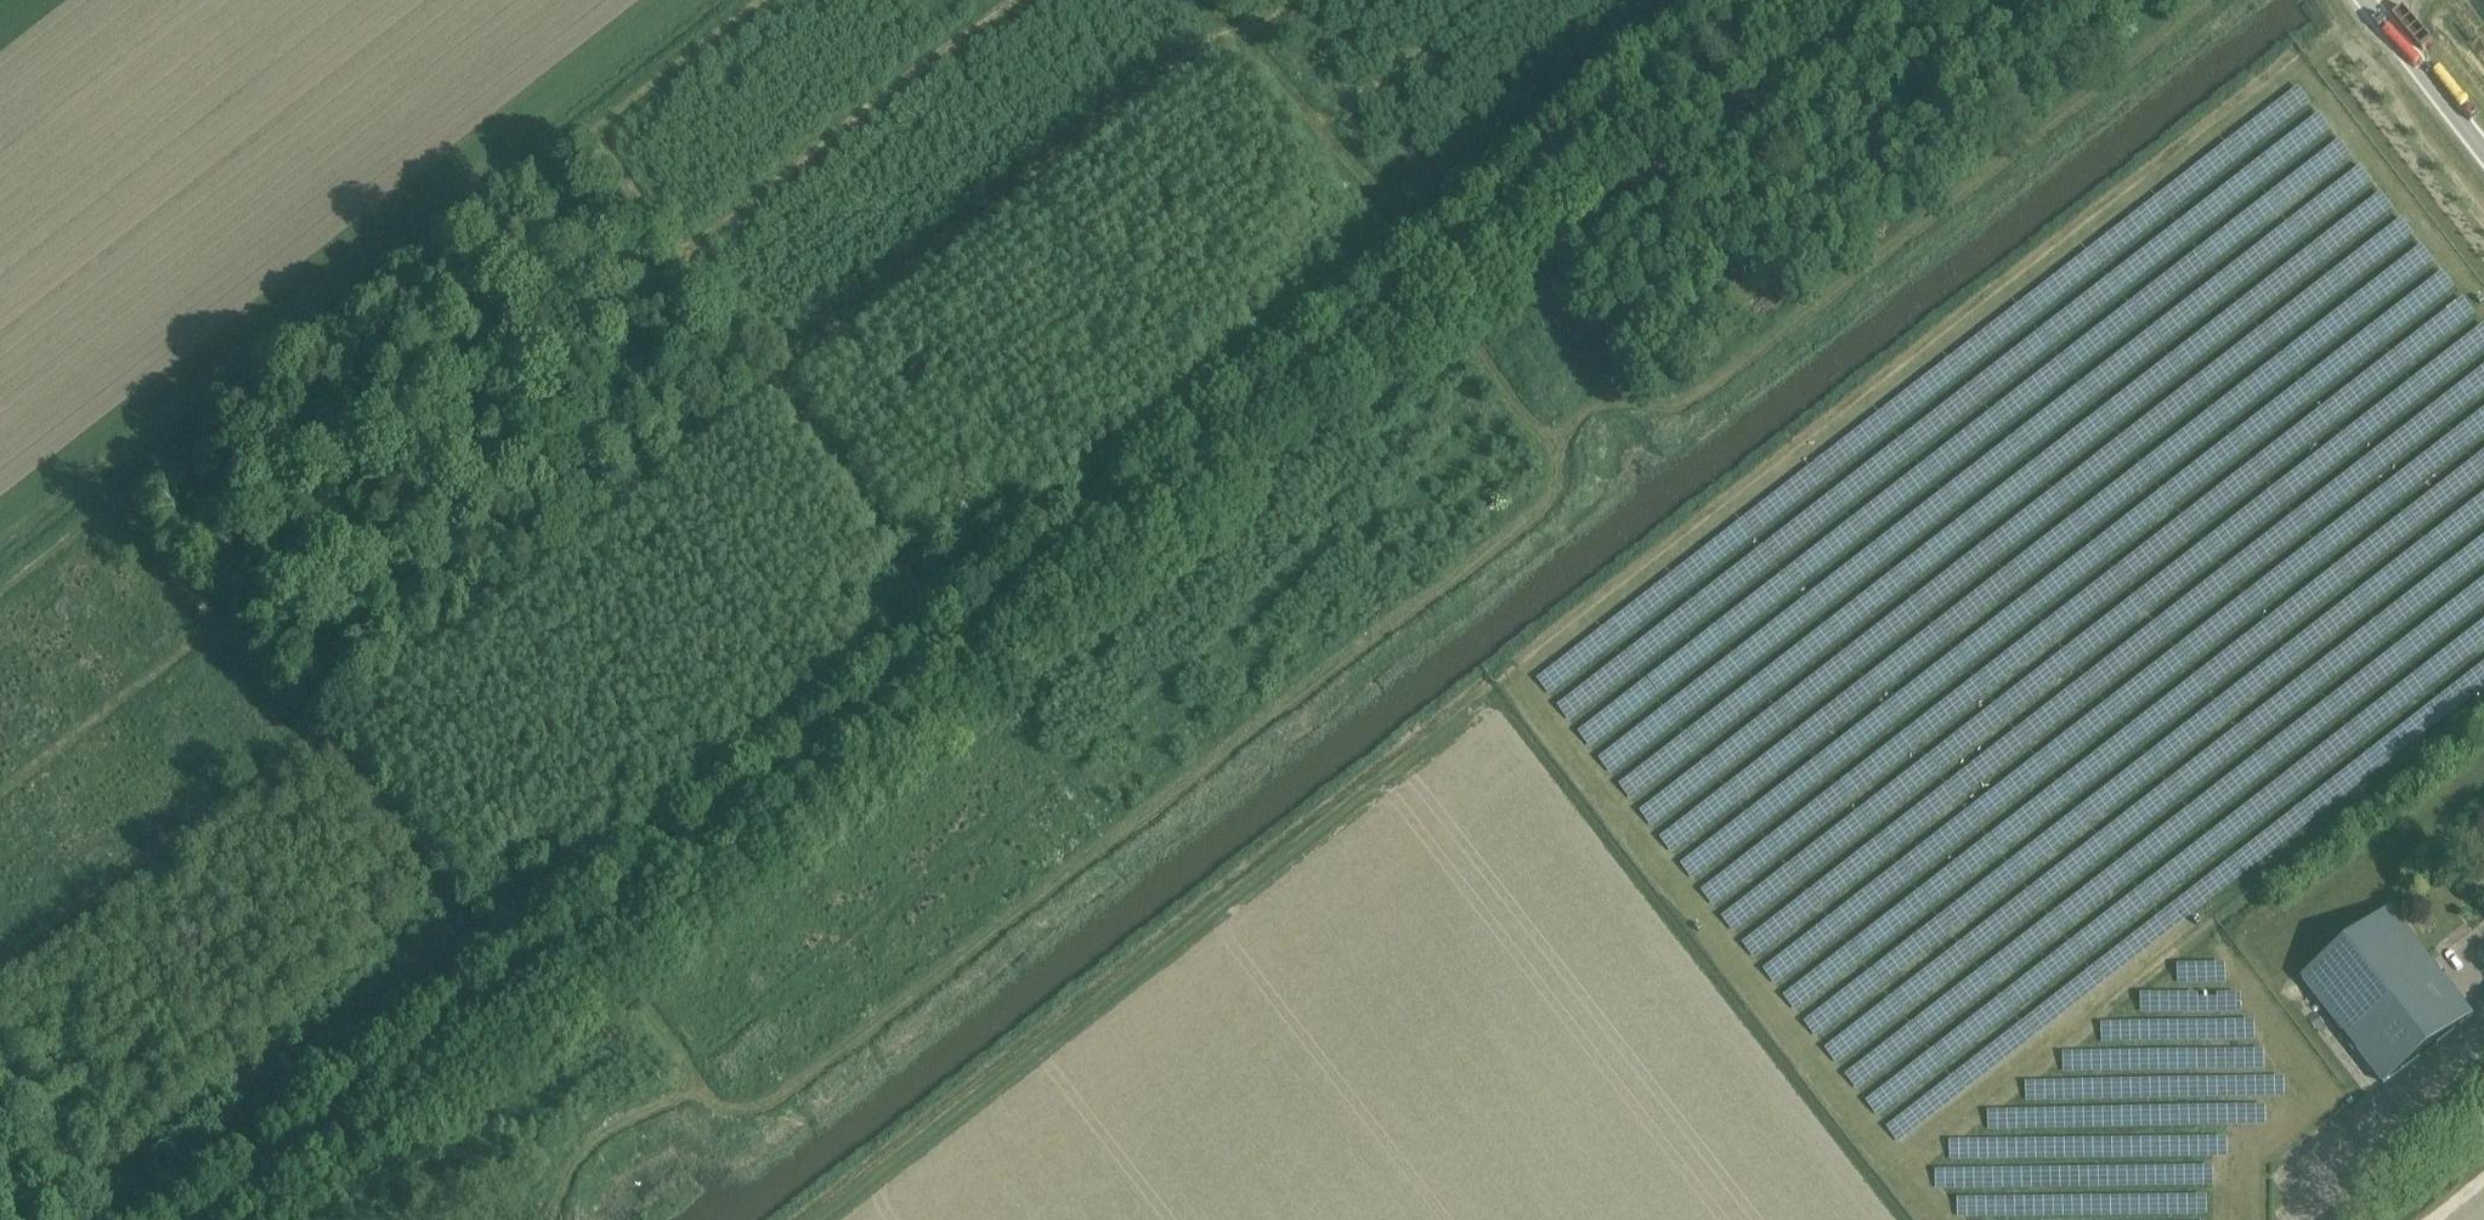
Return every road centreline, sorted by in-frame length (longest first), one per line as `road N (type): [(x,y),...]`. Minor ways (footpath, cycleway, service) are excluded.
road 1 (track): [(307,1219),(1871,0)]
road 2 (unclassified): [(2483,154),(2364,0)]

